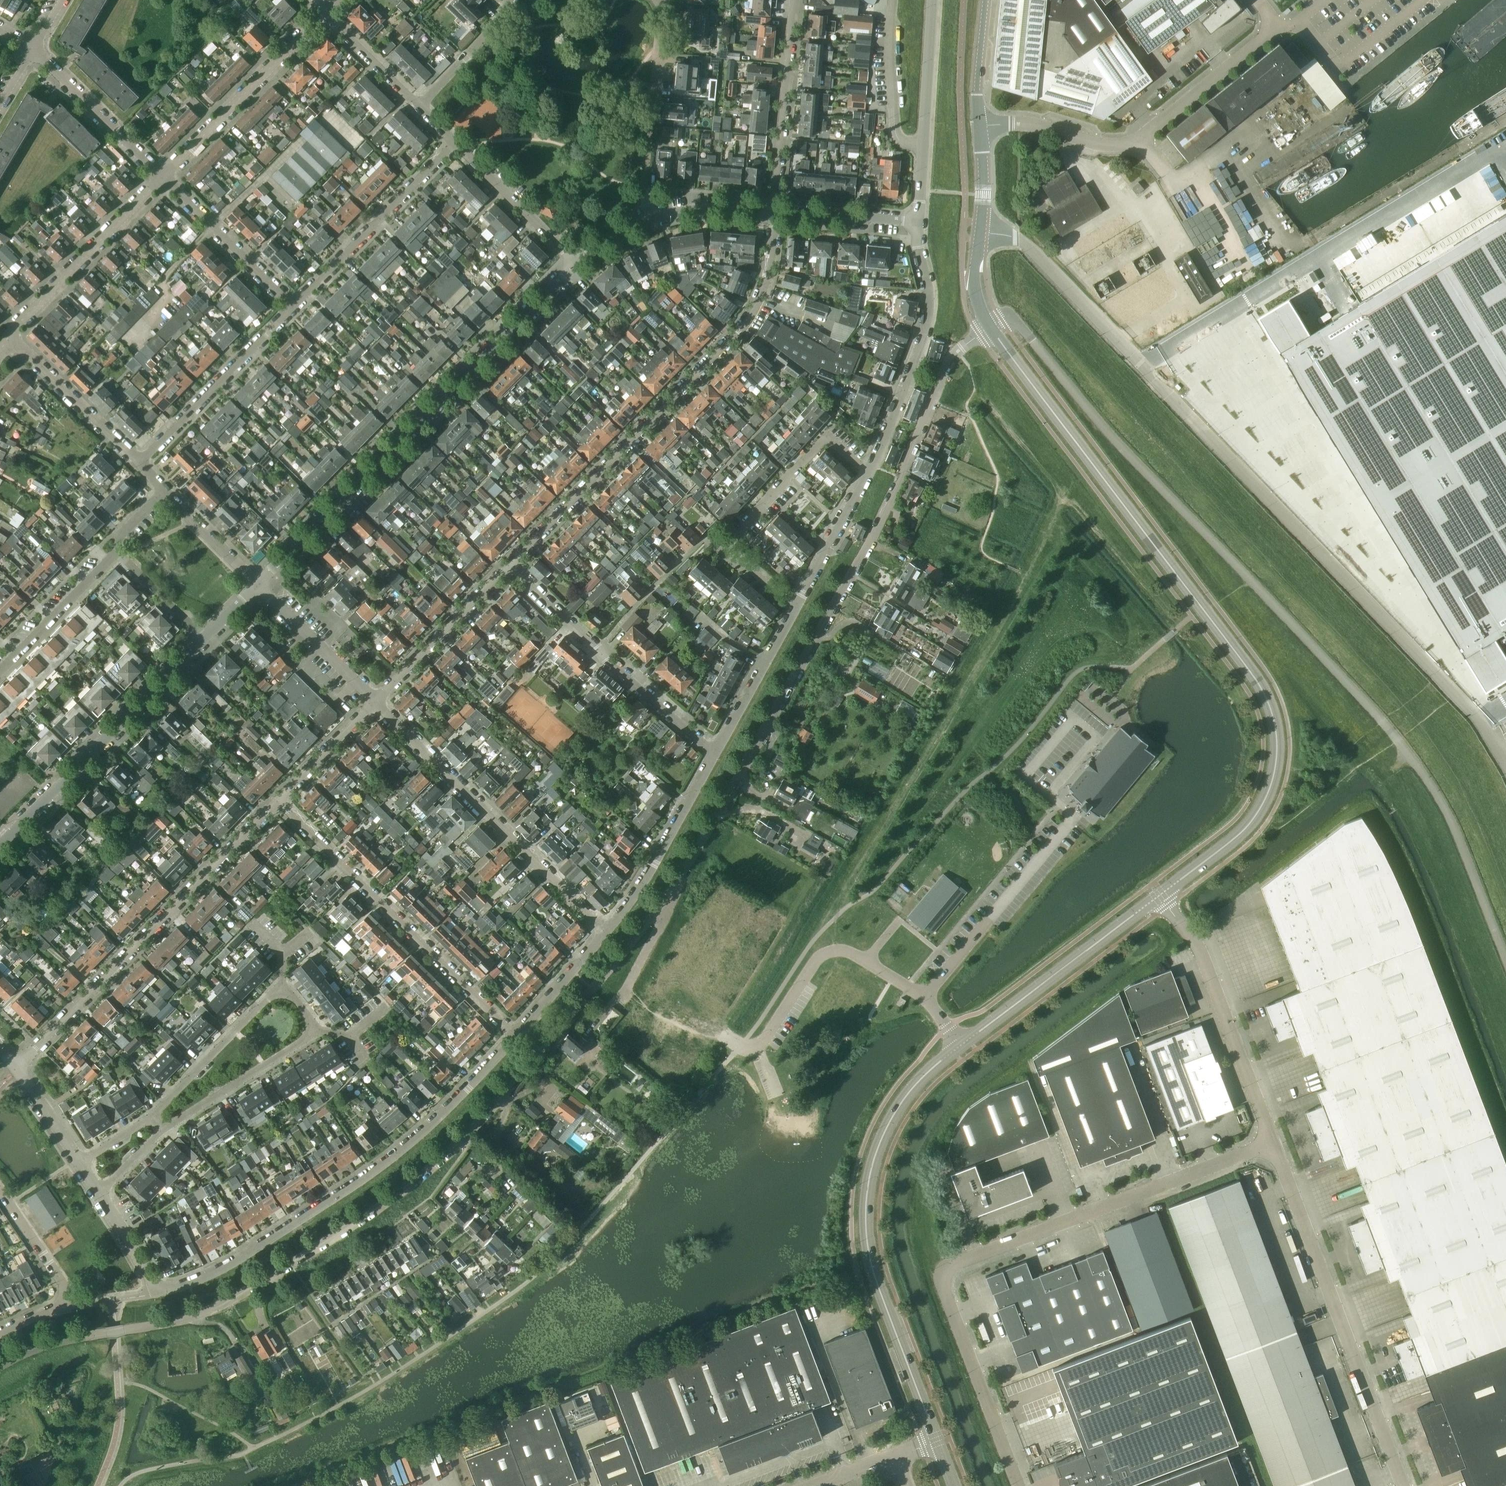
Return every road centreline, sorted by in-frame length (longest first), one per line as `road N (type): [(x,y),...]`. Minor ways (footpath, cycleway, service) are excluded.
road 1 (residential): [(0,1367),(55,1342),(188,1318),(233,1298),(391,1199),(468,1132),(676,885),(869,542),(945,367),(990,326)]
road 2 (unclassified): [(1505,764),(1468,709),(1065,286),(1017,237),(980,231)]
road 3 (tertiary): [(1158,896),(1243,831),(1261,807),(1272,781),(1276,732),(1244,661),(990,326)]
road 4 (unclassified): [(1018,1485),(944,1292),(948,1268),(1271,1142)]
road 5 (residential): [(258,585),(578,262)]
road 6 (residential): [(510,564),(741,328),(765,280),(775,210)]
road 7 (residential): [(156,1283),(188,1282),(235,1260),(365,1178),(428,1125),(514,1034)]
road 8 (tertiary): [(935,1440),(877,1285),(866,1201),(892,1118),(962,1045)]
road 9 (residential): [(163,1130),(305,1039),(311,1024),(303,1007),(283,994),(264,1001),(152,1116)]
road 10 (residential): [(17,1065),(278,800)]
road 11 (unclassified): [(1400,1485),(1271,1142)]
road 12 (unclassified): [(978,125),(1033,125),(1099,145),(1130,143),(1260,41),(1268,27),(1258,0)]
road 13 (residential): [(514,1034),(278,800)]
road 14 (residential): [(605,932),(376,701)]
road 15 (residential): [(0,848),(204,639)]
road 16 (residential): [(714,754),(510,564)]
road 17 (unclassified): [(1271,1142),(1199,948),(1158,896)]
road 18 (residential): [(868,472),(928,311),(917,221)]
road 19 (tertiary): [(962,1045),(1158,896)]
road 20 (residential): [(923,994),(832,951),(814,962),(756,1051),(741,1045)]
road 21 (residential): [(162,178),(326,12)]
road 22 (residential): [(295,306),(454,142)]
road 23 (residential): [(923,994),(1070,822)]
road 24 (residential): [(8,337),(162,178)]
road 25 (residential): [(140,464),(295,306)]
road 26 (residential): [(775,210),(794,0)]
road 27 (residential): [(578,262),(648,219),(775,210)]
road 28 (residential): [(605,932),(714,754)]
road 29 (residential): [(721,551),(826,438),(868,472)]
road 30 (residential): [(0,1331),(58,1302),(62,1292),(0,1193)]
road 31 (residential): [(376,701),(510,564)]
road 32 (residential): [(295,306),(162,178)]
road 33 (residential): [(162,178),(33,47)]
road 34 (residential): [(140,464),(8,337)]
road 35 (residential): [(578,262),(454,142)]
road 36 (residential): [(714,754),(797,603)]
road 37 (residential): [(119,553),(0,674)]
road 38 (residential): [(923,146),(904,144),(892,128),(892,0)]
road 39 (residential): [(376,701),(258,585)]
road 40 (residential): [(797,603),(868,472)]
road 41 (unclassified): [(923,146),(933,0)]
road 42 (residential): [(775,210),(917,221)]
road 43 (residential): [(418,106),(487,34),(508,0)]
road 44 (residential): [(278,800),(376,701)]
road 45 (residential): [(514,1034),(605,932)]
road 46 (residential): [(258,585),(166,490)]
road 47 (residential): [(418,106),(326,12)]
road 48 (tertiary): [(984,0),(978,125)]
road 49 (residential): [(204,639),(119,553)]

